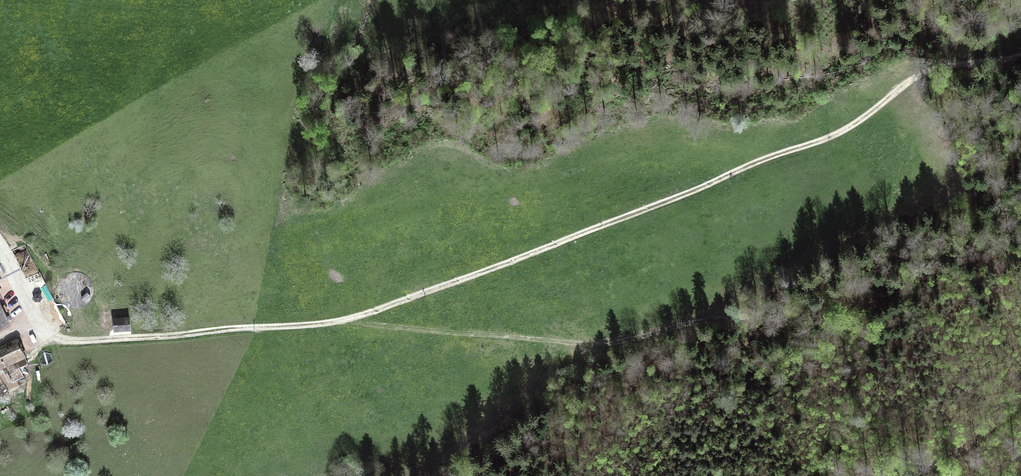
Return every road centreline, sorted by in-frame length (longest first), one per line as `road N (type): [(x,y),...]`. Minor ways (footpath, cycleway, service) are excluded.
road 1 (track): [(0,251),(35,319),(59,342),(351,320),(820,141),(934,69),(1020,56)]
road 2 (track): [(339,321),(599,348),(749,314),(870,303),(953,265),(1020,249)]
road 3 (track): [(1020,406),(912,475)]

